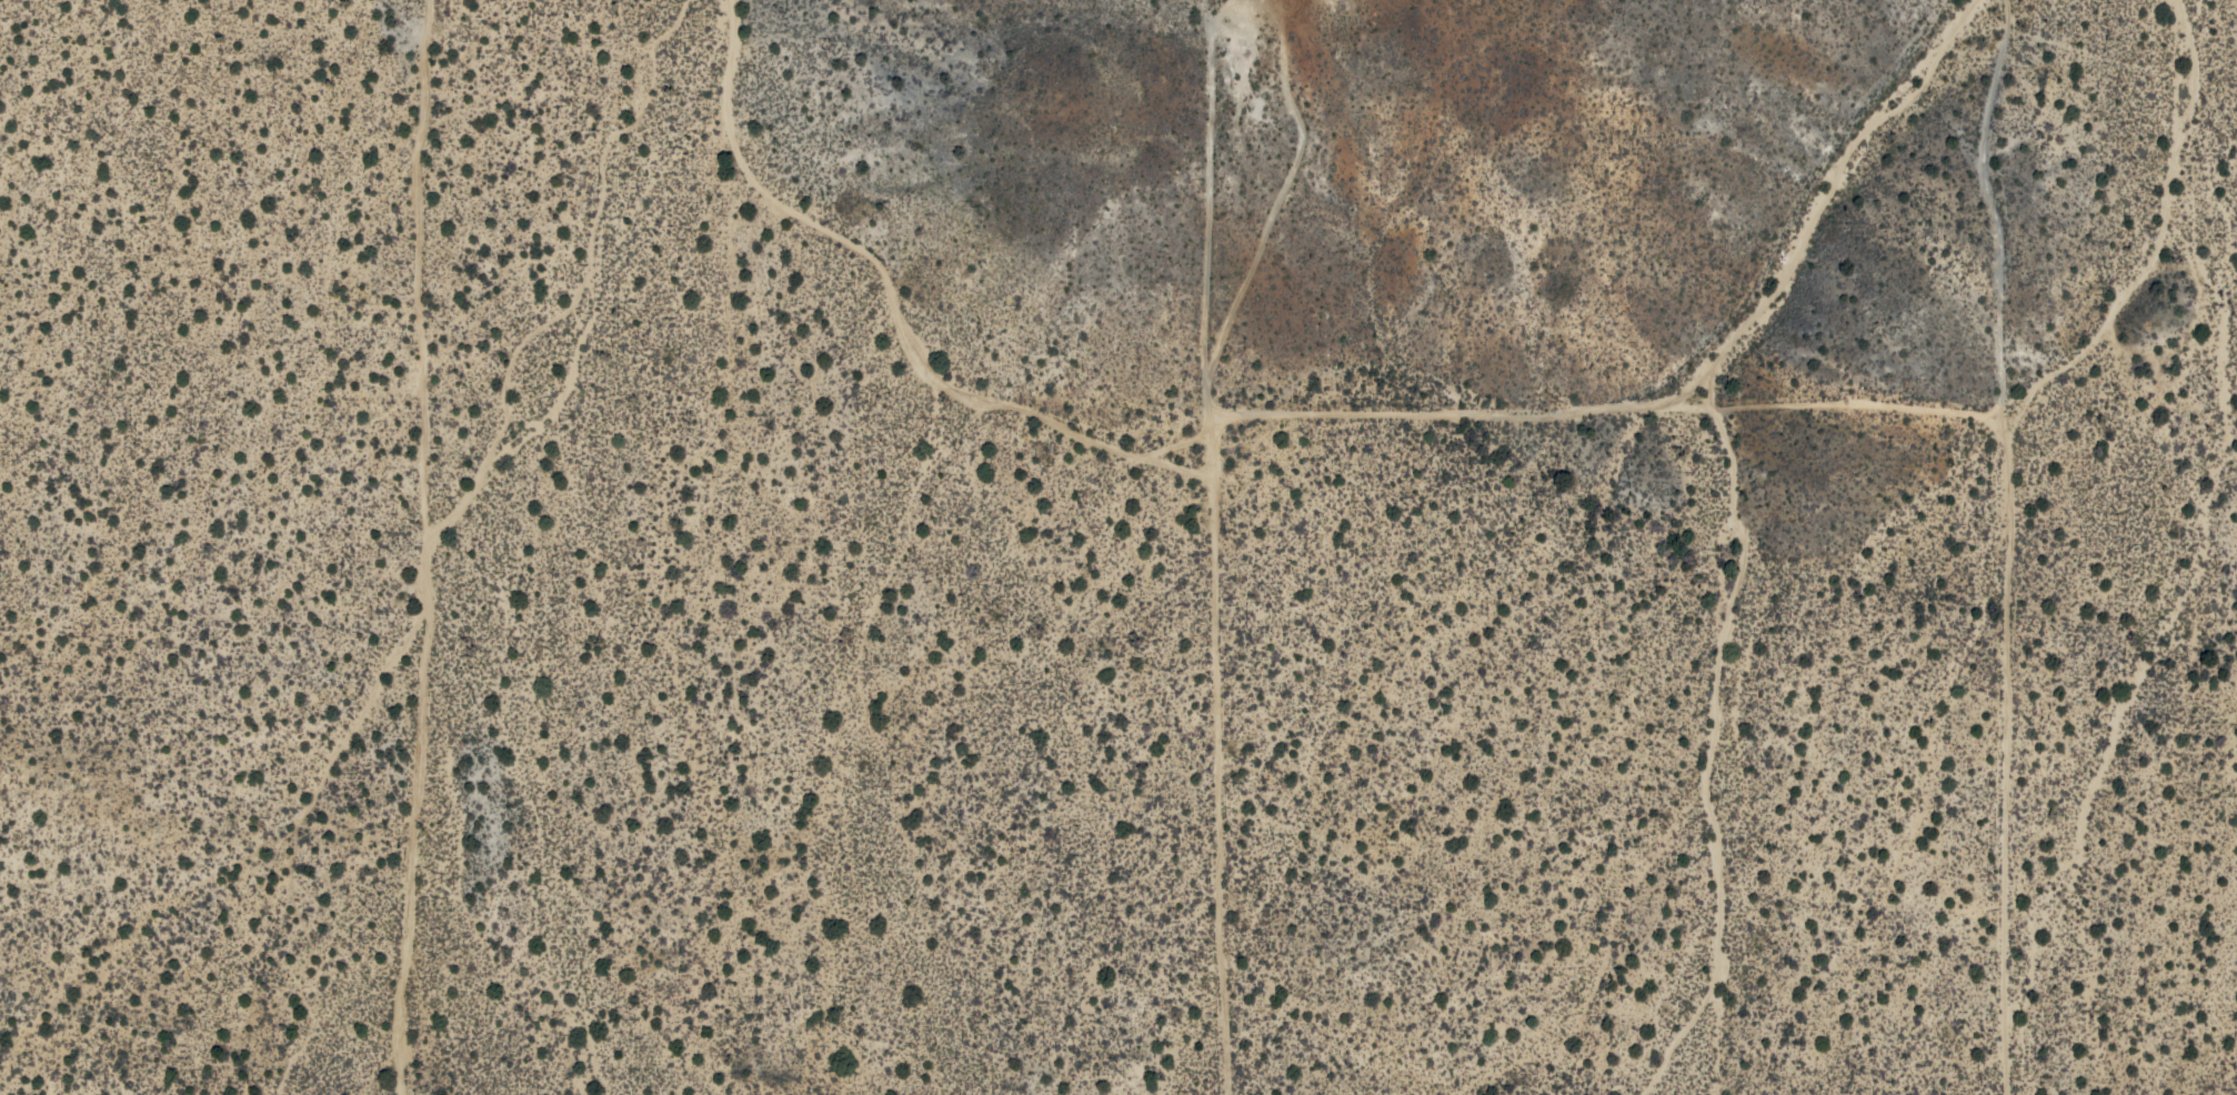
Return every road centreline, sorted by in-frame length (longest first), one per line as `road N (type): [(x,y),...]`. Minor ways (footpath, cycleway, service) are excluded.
road 1 (residential): [(2003,0),(2008,1094)]

